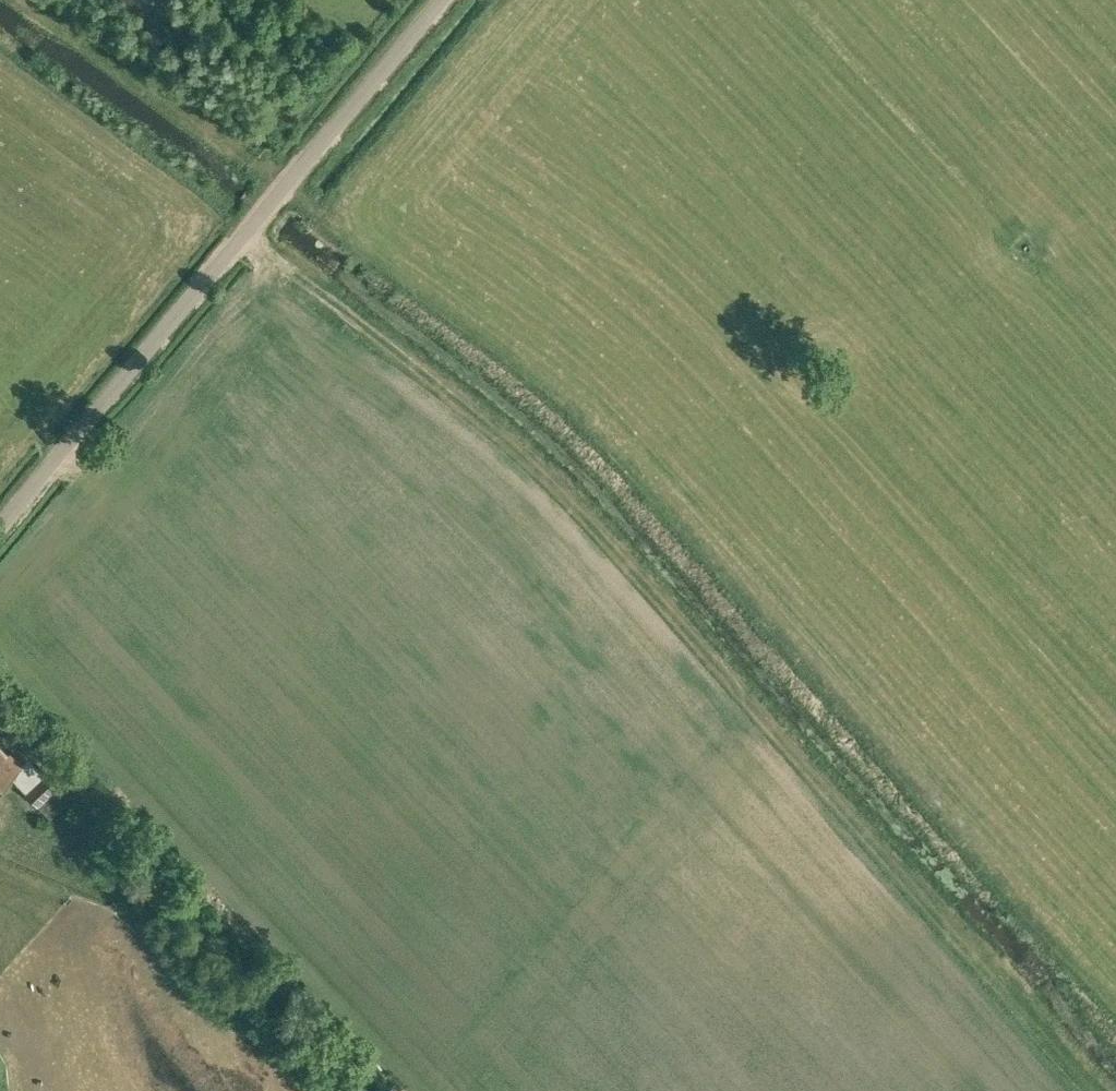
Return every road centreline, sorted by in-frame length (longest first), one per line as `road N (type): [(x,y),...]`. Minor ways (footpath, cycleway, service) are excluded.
road 1 (track): [(241,238),(482,427),(567,508),(911,890),(976,934),(1093,1090)]
road 2 (unclassified): [(0,528),(441,0)]
road 3 (track): [(20,0),(279,192)]

